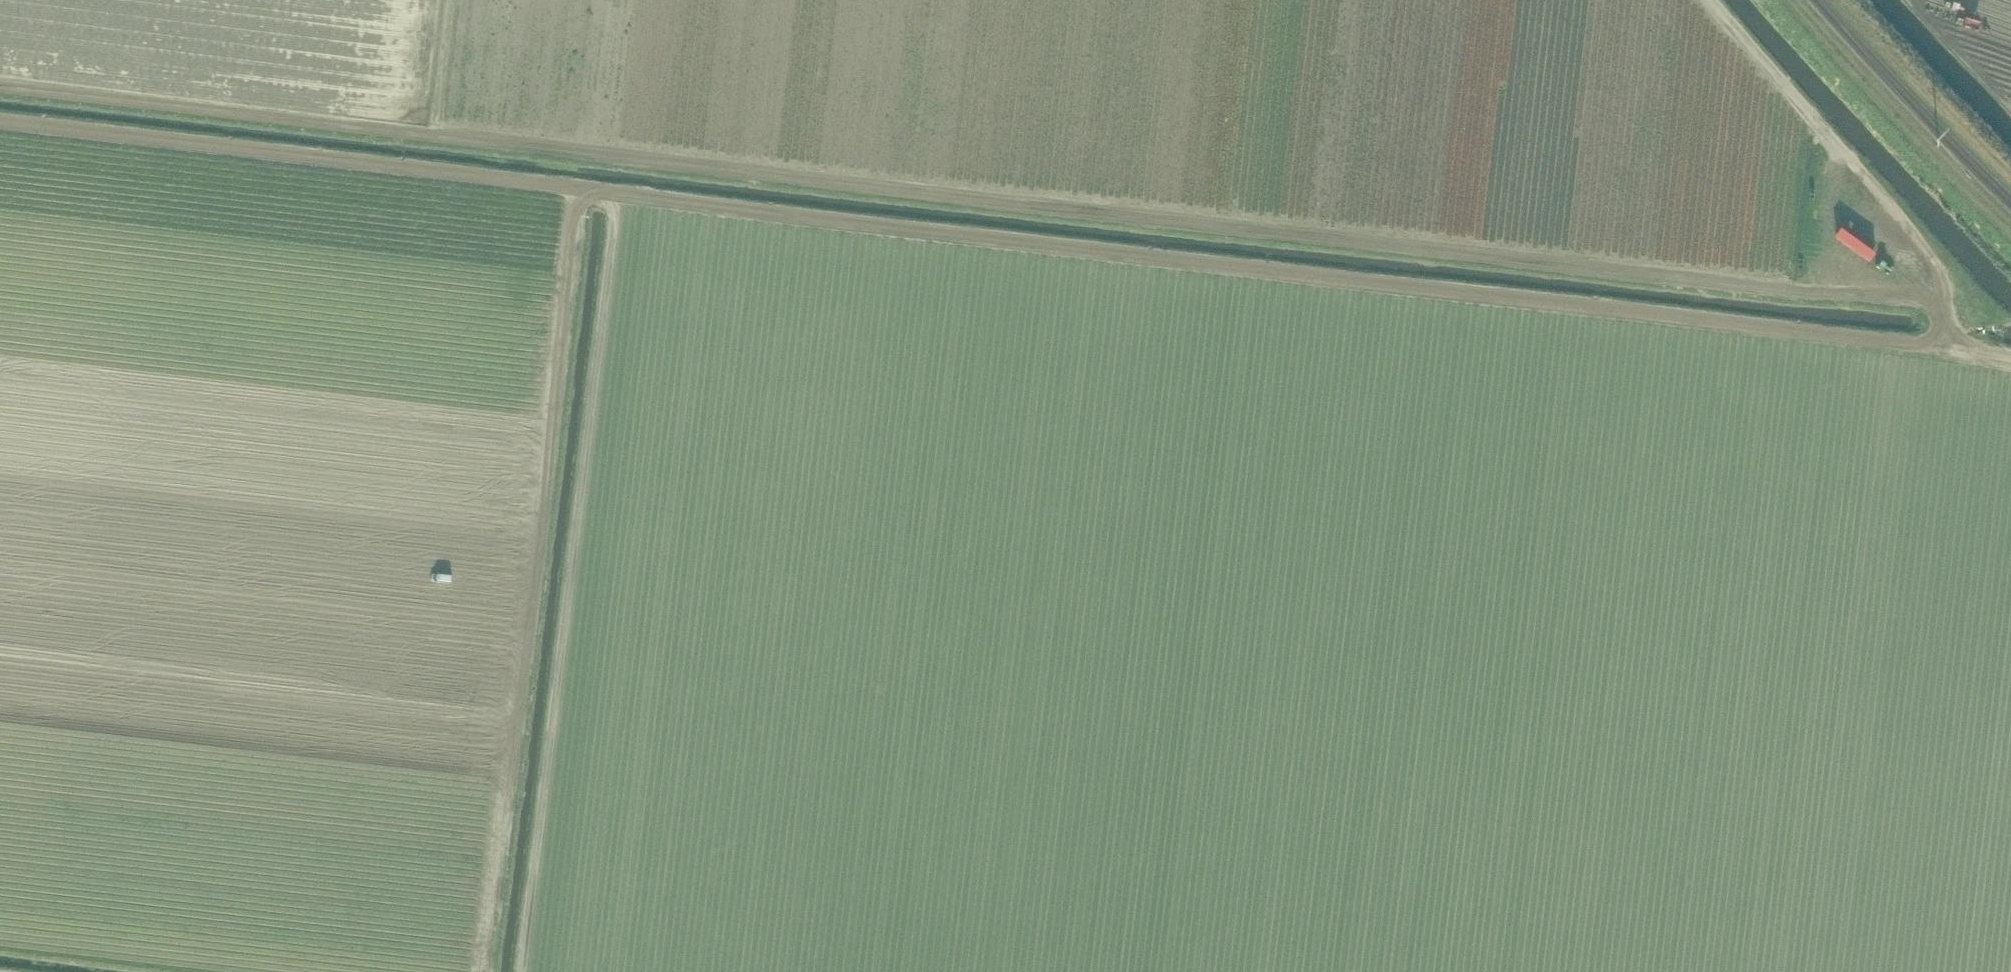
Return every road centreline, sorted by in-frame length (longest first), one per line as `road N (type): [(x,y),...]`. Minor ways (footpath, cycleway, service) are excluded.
road 1 (track): [(1786,0),(2010,229)]

